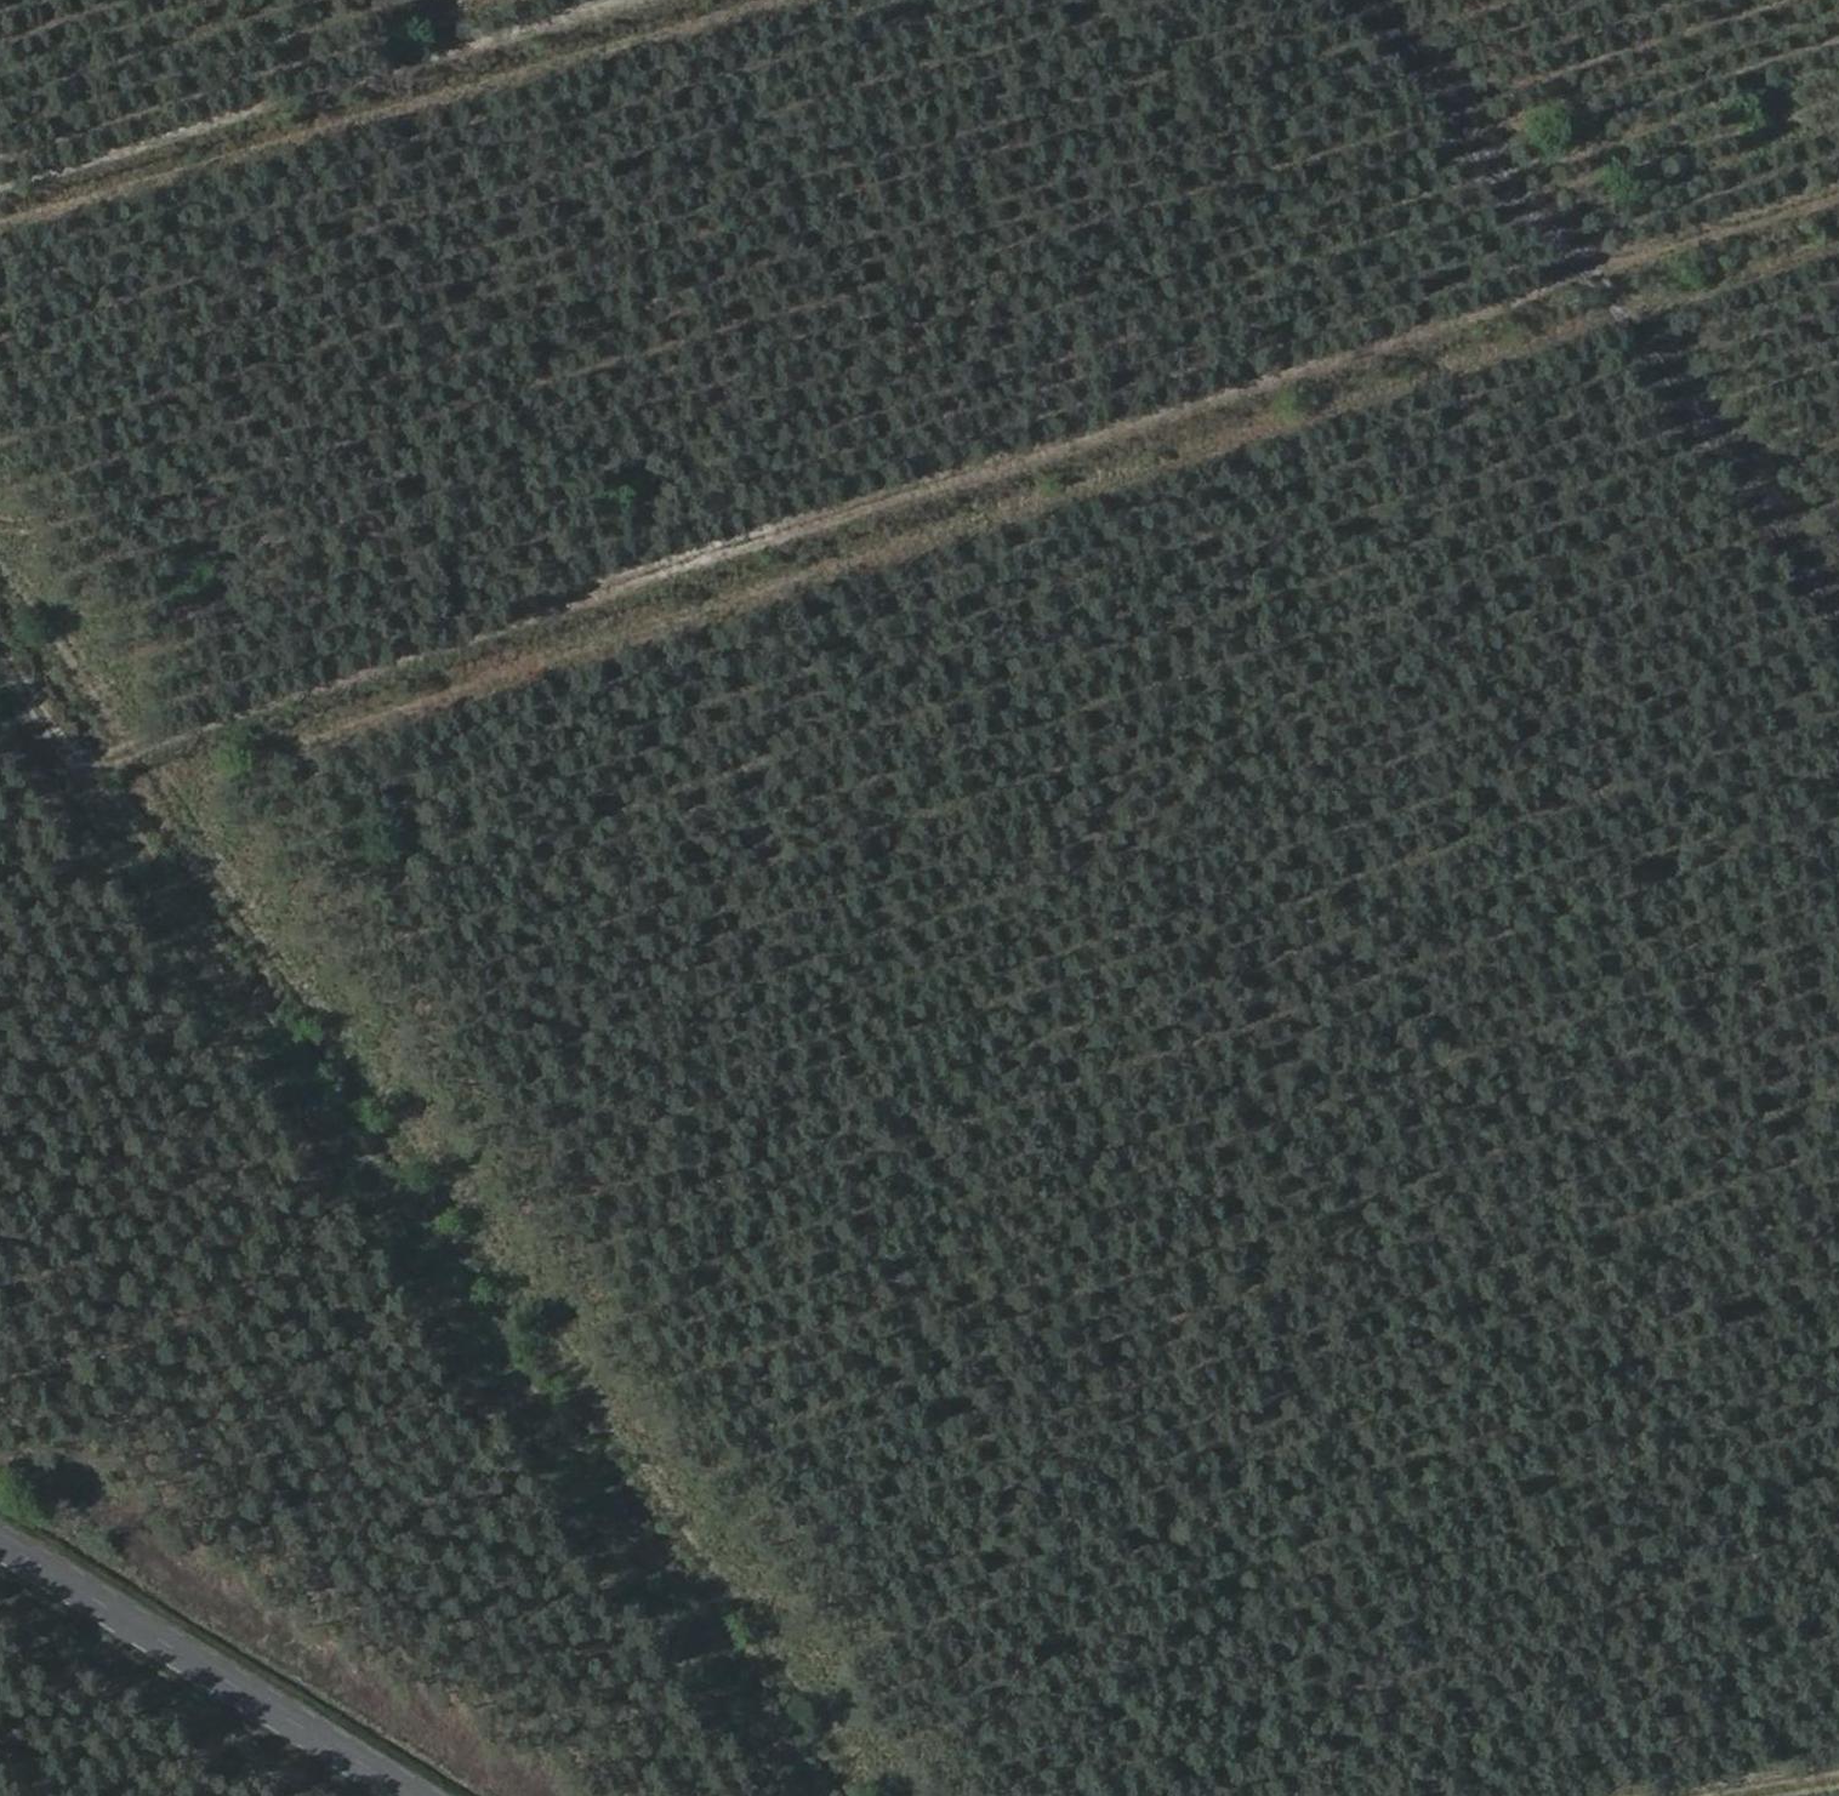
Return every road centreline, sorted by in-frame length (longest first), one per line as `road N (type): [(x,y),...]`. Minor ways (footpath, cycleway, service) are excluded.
road 1 (secondary): [(0,1546),(408,1795)]

